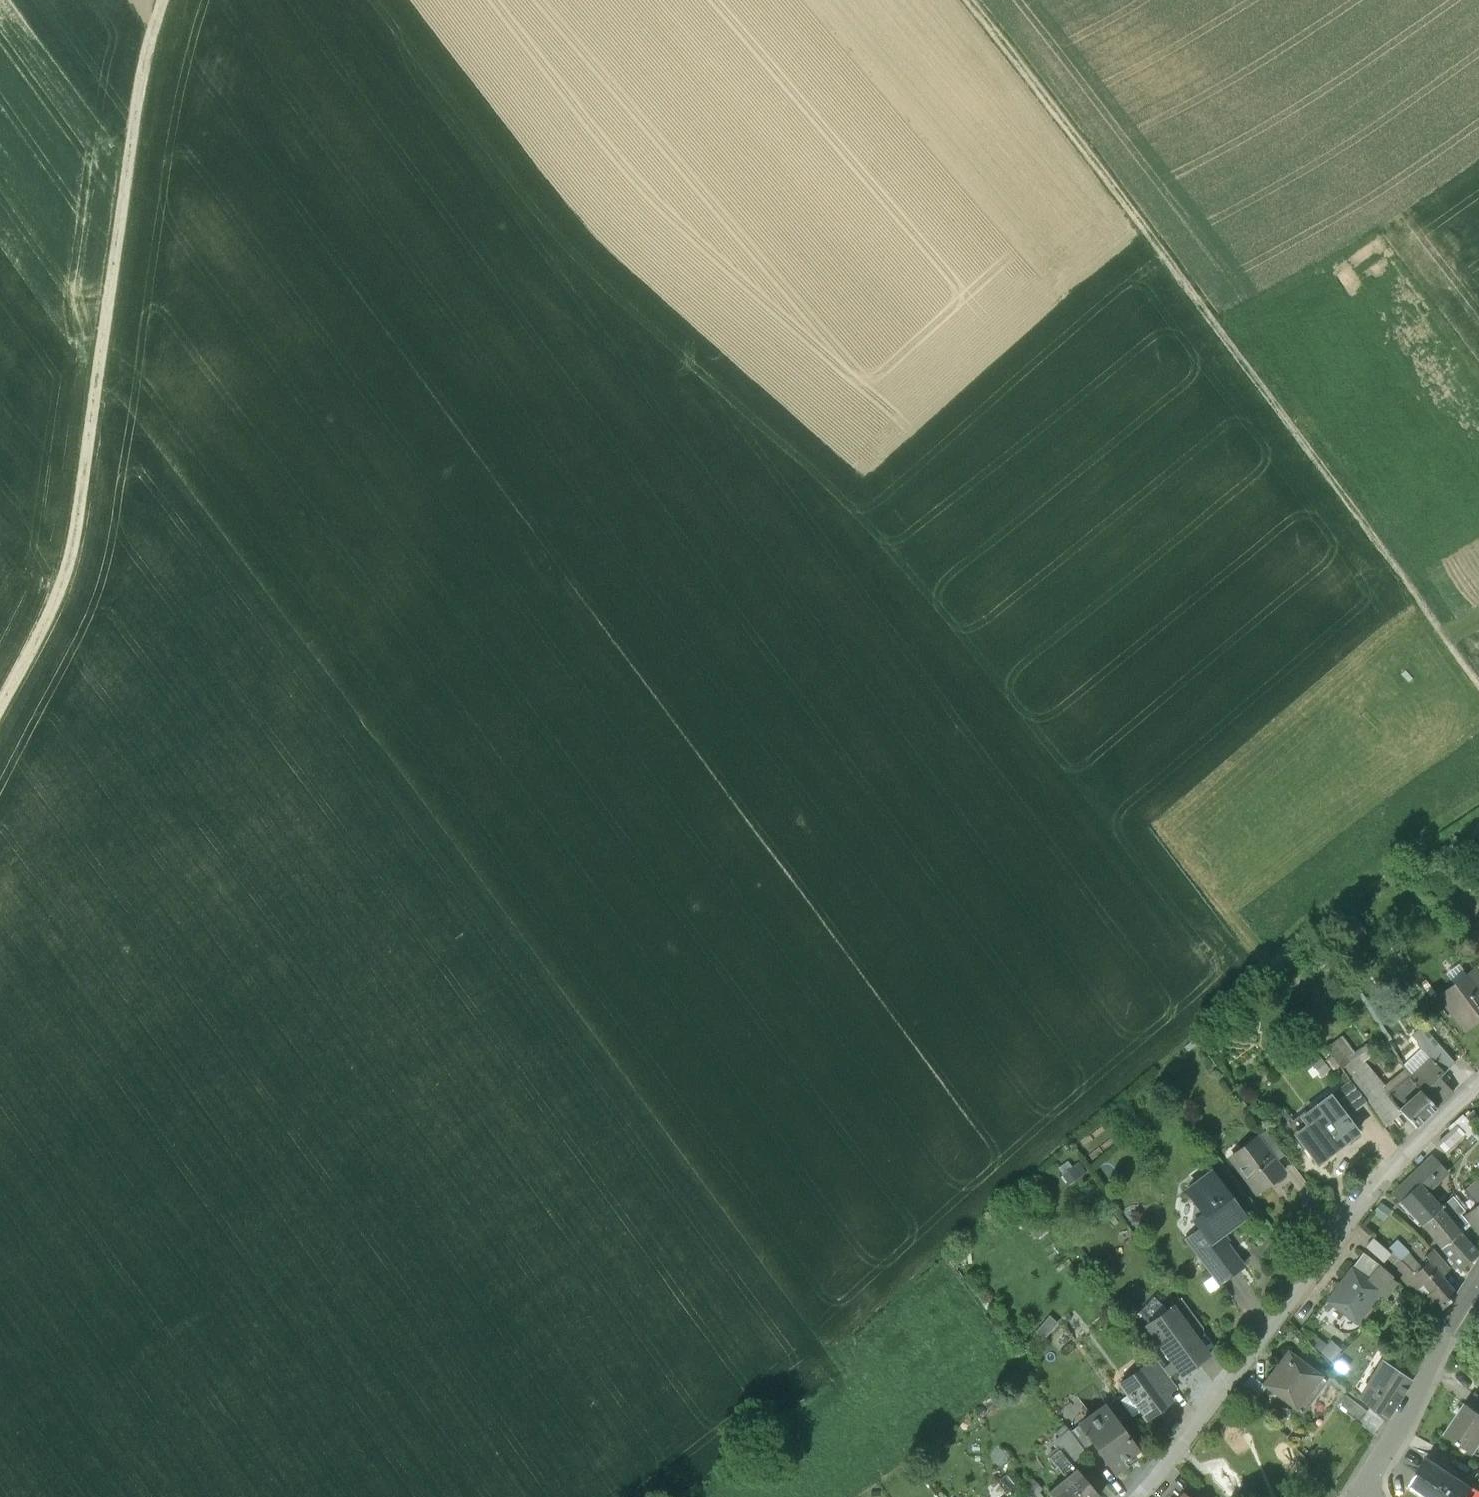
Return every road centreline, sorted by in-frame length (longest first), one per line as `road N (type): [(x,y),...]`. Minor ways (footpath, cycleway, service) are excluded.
road 1 (track): [(982,0),(1478,681)]
road 2 (track): [(0,707),(56,610),(143,60),(164,0)]
road 3 (residential): [(1478,1089),(1391,1168),(1139,1496)]
road 4 (residential): [(1478,1301),(1363,1489)]

